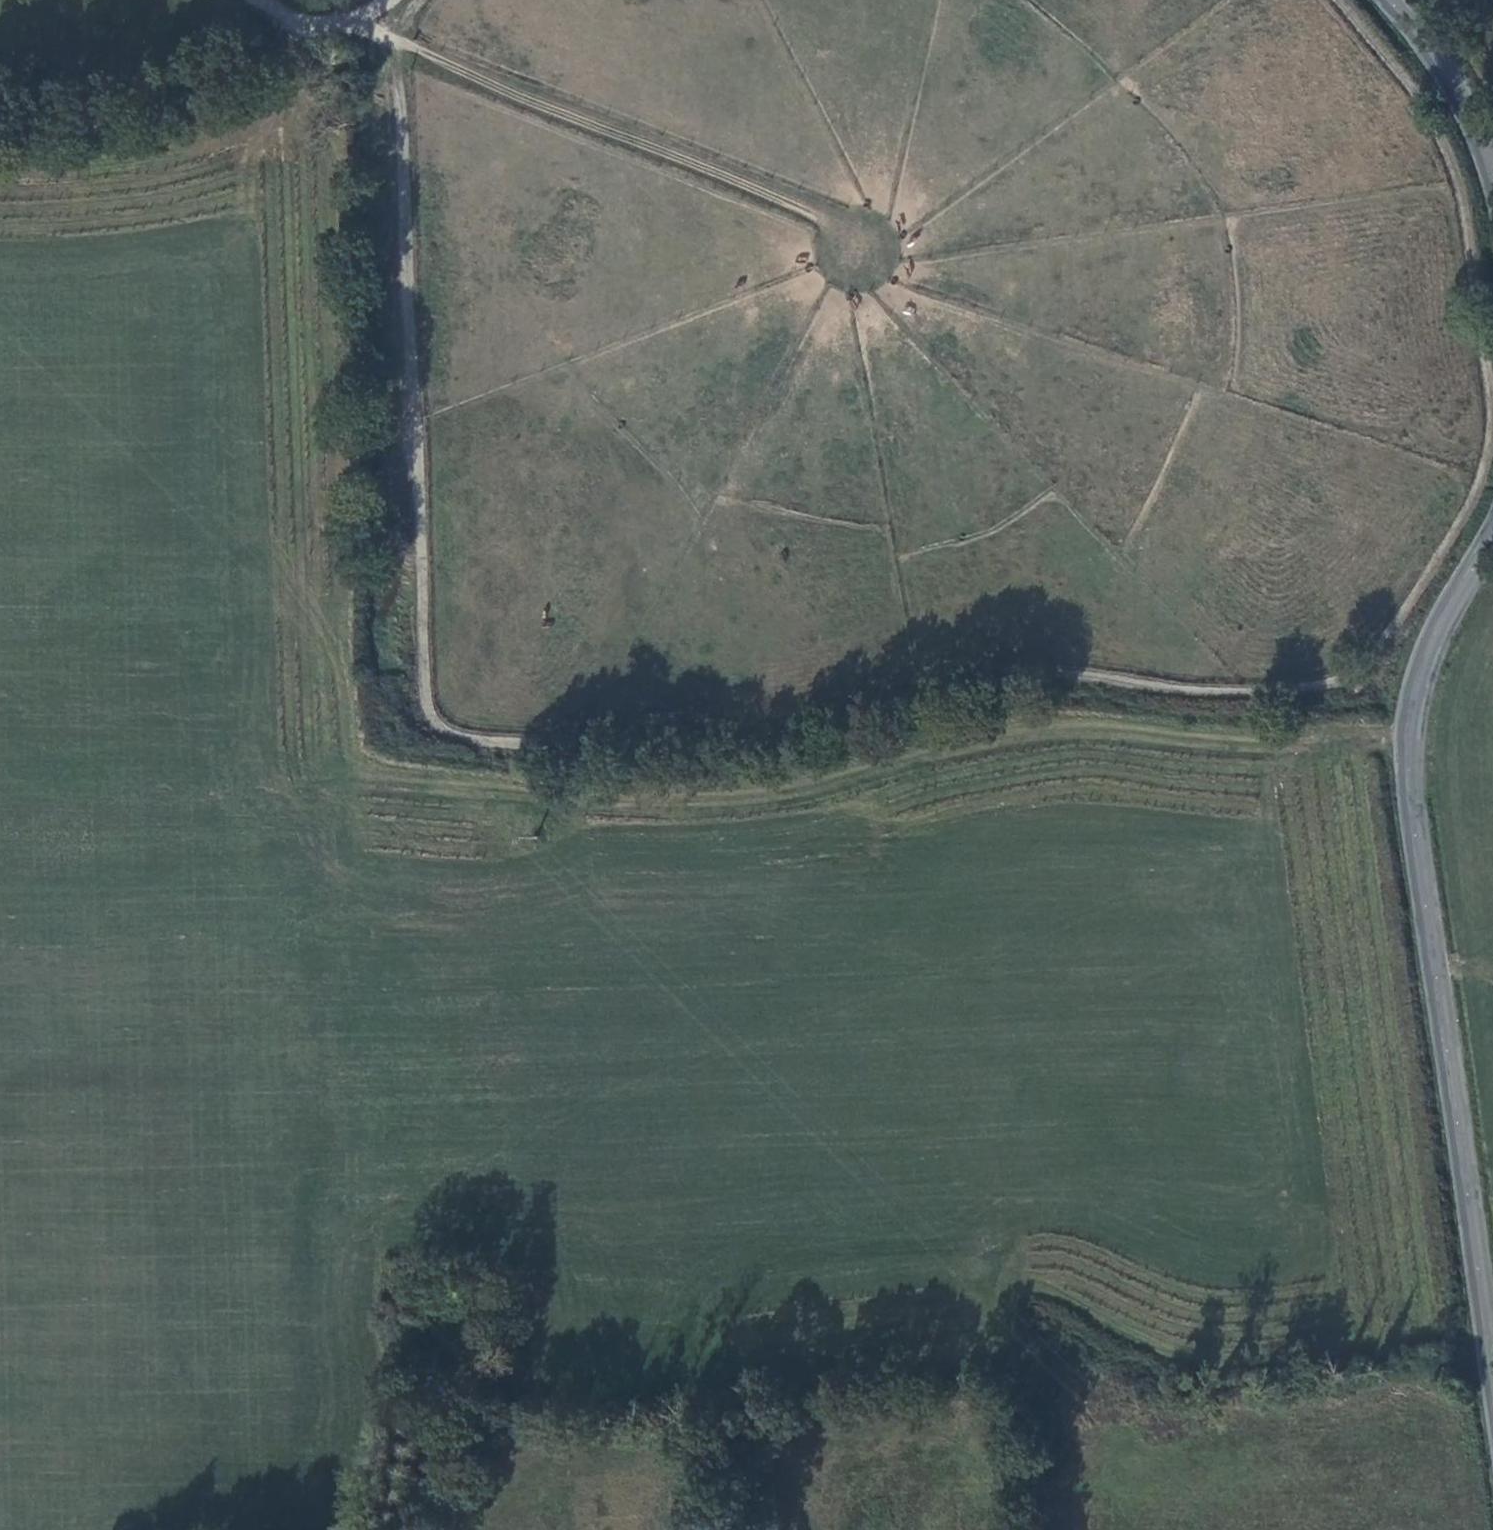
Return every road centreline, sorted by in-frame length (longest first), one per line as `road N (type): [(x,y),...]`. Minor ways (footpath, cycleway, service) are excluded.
road 1 (secondary): [(1492,531),(1421,676),(1409,780),(1492,1385)]
road 2 (secondary): [(1389,0),(1467,99),(1492,172)]

